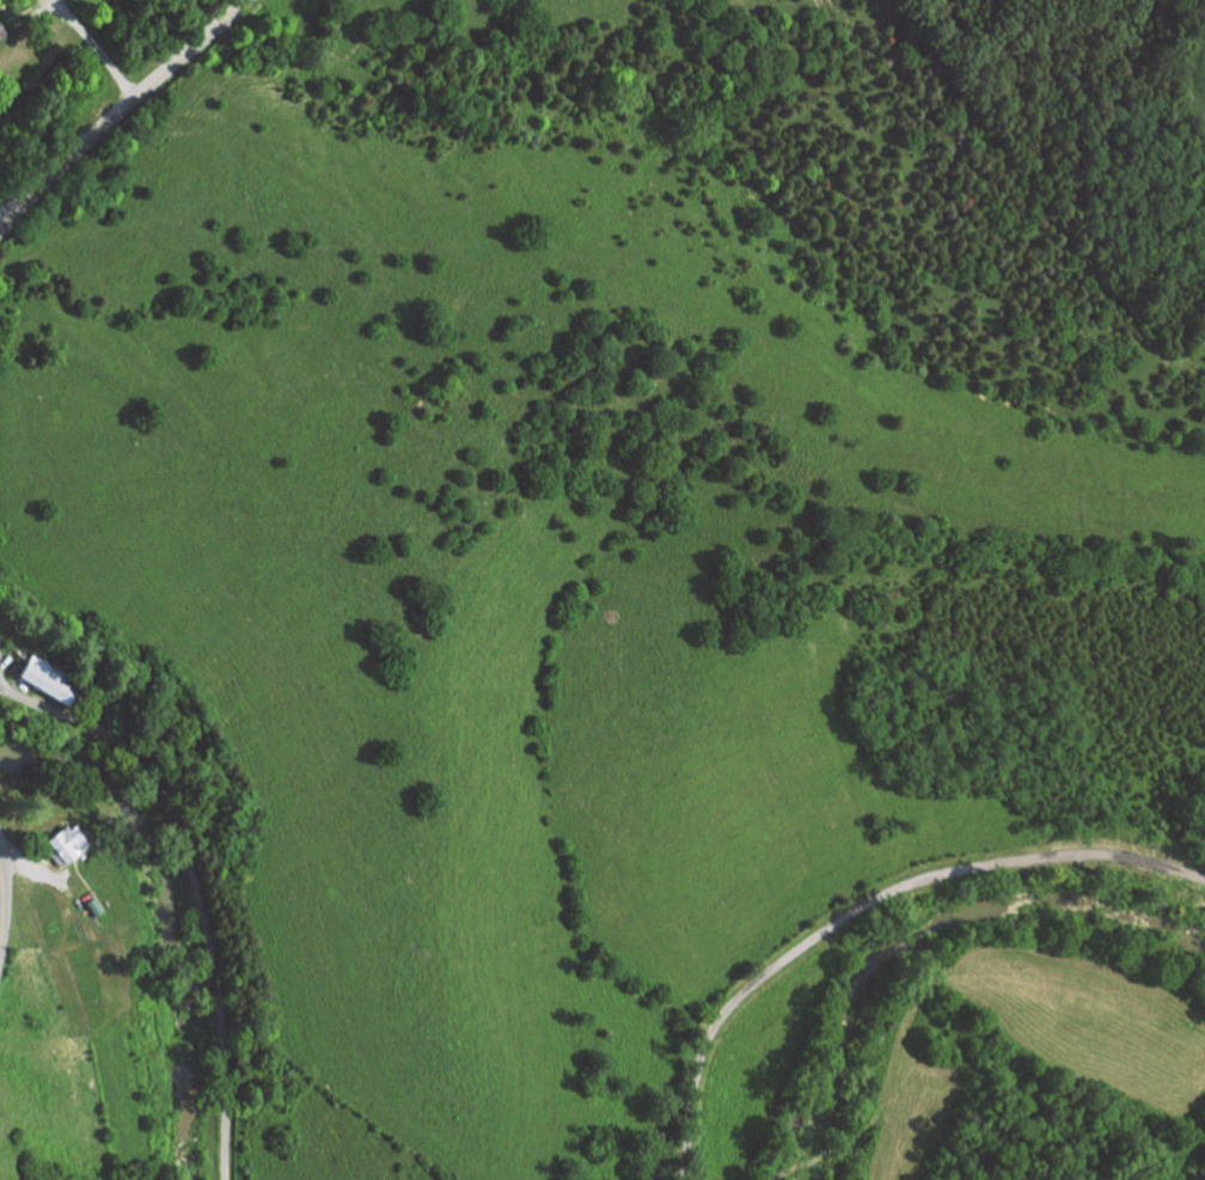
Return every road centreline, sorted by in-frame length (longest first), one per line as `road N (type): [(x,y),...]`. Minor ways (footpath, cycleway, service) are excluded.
road 1 (residential): [(1204,886),(1115,861),(1039,858),(953,869),(862,904),(752,982),(708,1035),(679,1179)]
road 2 (residential): [(227,1179),(222,1009),(172,806),(122,741),(0,685)]
road 3 (tertiary): [(0,228),(245,0)]

